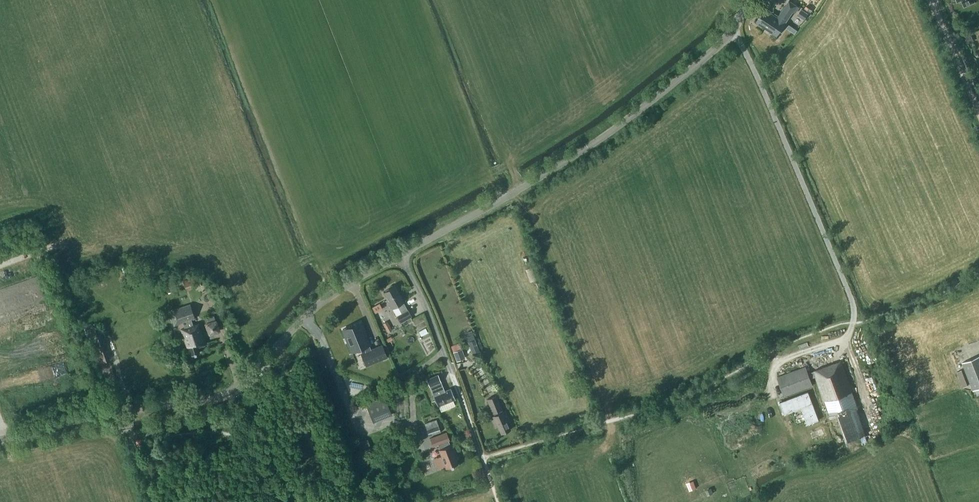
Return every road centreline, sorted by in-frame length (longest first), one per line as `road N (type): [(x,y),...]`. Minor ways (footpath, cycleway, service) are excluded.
road 1 (unclassified): [(0,440),(235,389),(342,287),(631,117),(721,43),(749,0)]
road 2 (track): [(401,254),(484,458)]

